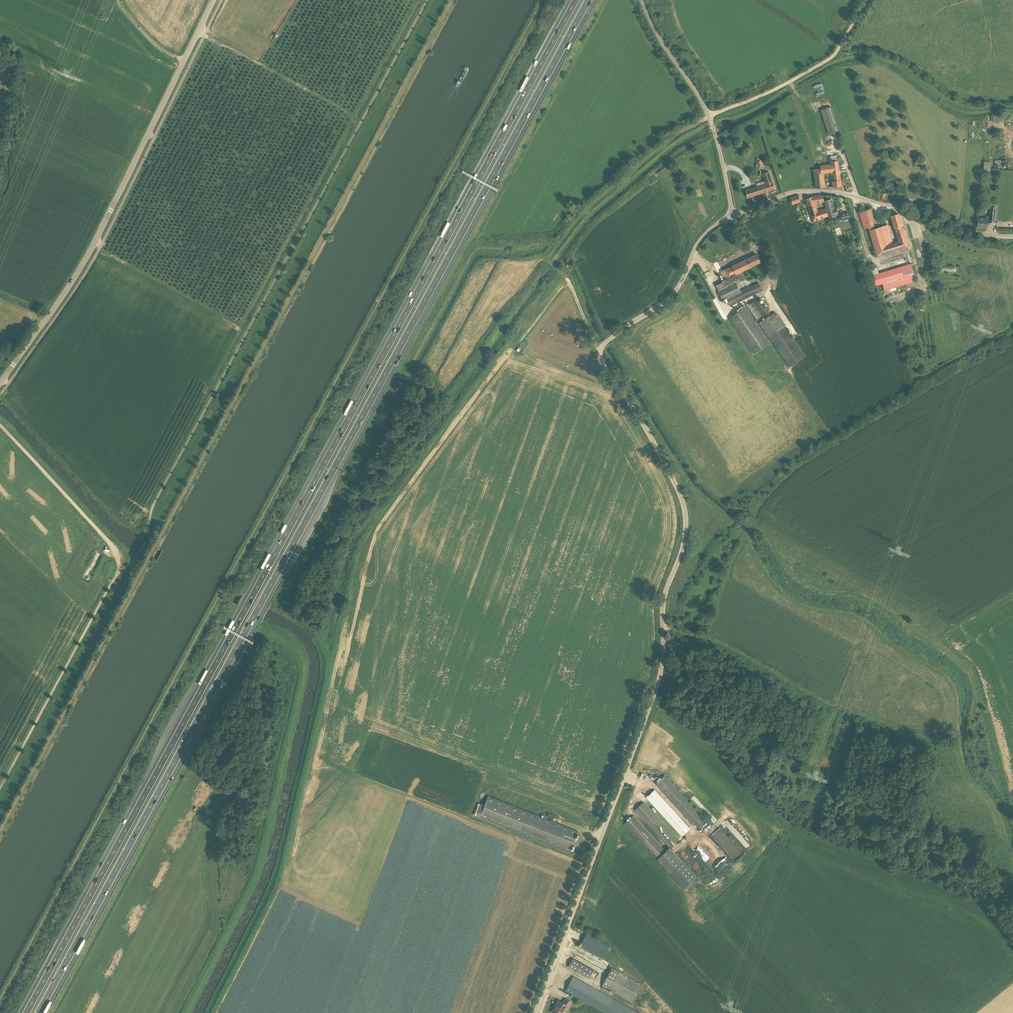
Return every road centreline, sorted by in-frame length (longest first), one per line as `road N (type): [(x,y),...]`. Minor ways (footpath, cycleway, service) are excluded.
road 1 (motorway): [(40,1012),(591,0)]
road 2 (motorway): [(574,0),(25,1012)]
road 3 (unclassified): [(536,1012),(656,693),(665,593),(686,536),(684,501),(600,352),(670,298),(702,239),(736,213)]
road 4 (unclassified): [(0,791),(114,580),(147,542),(154,506),(428,0)]
road 5 (tertiary): [(0,384),(79,271),(215,0)]
road 6 (track): [(934,741),(832,705),(720,640),(663,627)]
road 7 (unclassified): [(736,213),(785,195),(834,191),(1012,234)]
road 8 (unclassified): [(736,213),(705,109),(656,32),(669,0)]
road 9 (track): [(119,571),(109,542),(0,425)]
road 10 (track): [(709,118),(834,56)]

